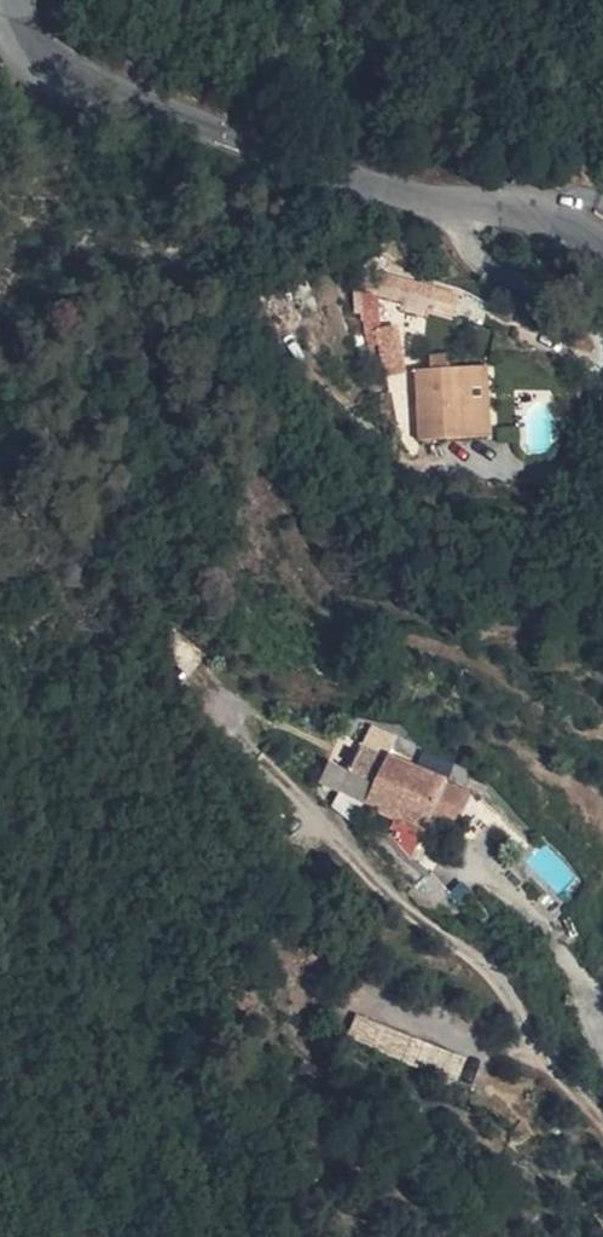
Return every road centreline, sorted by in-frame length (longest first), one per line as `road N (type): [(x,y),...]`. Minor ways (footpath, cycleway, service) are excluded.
road 1 (tertiary): [(10,0),(30,46),(102,89),(321,175),(433,202),(524,209),(565,225),(602,258)]

